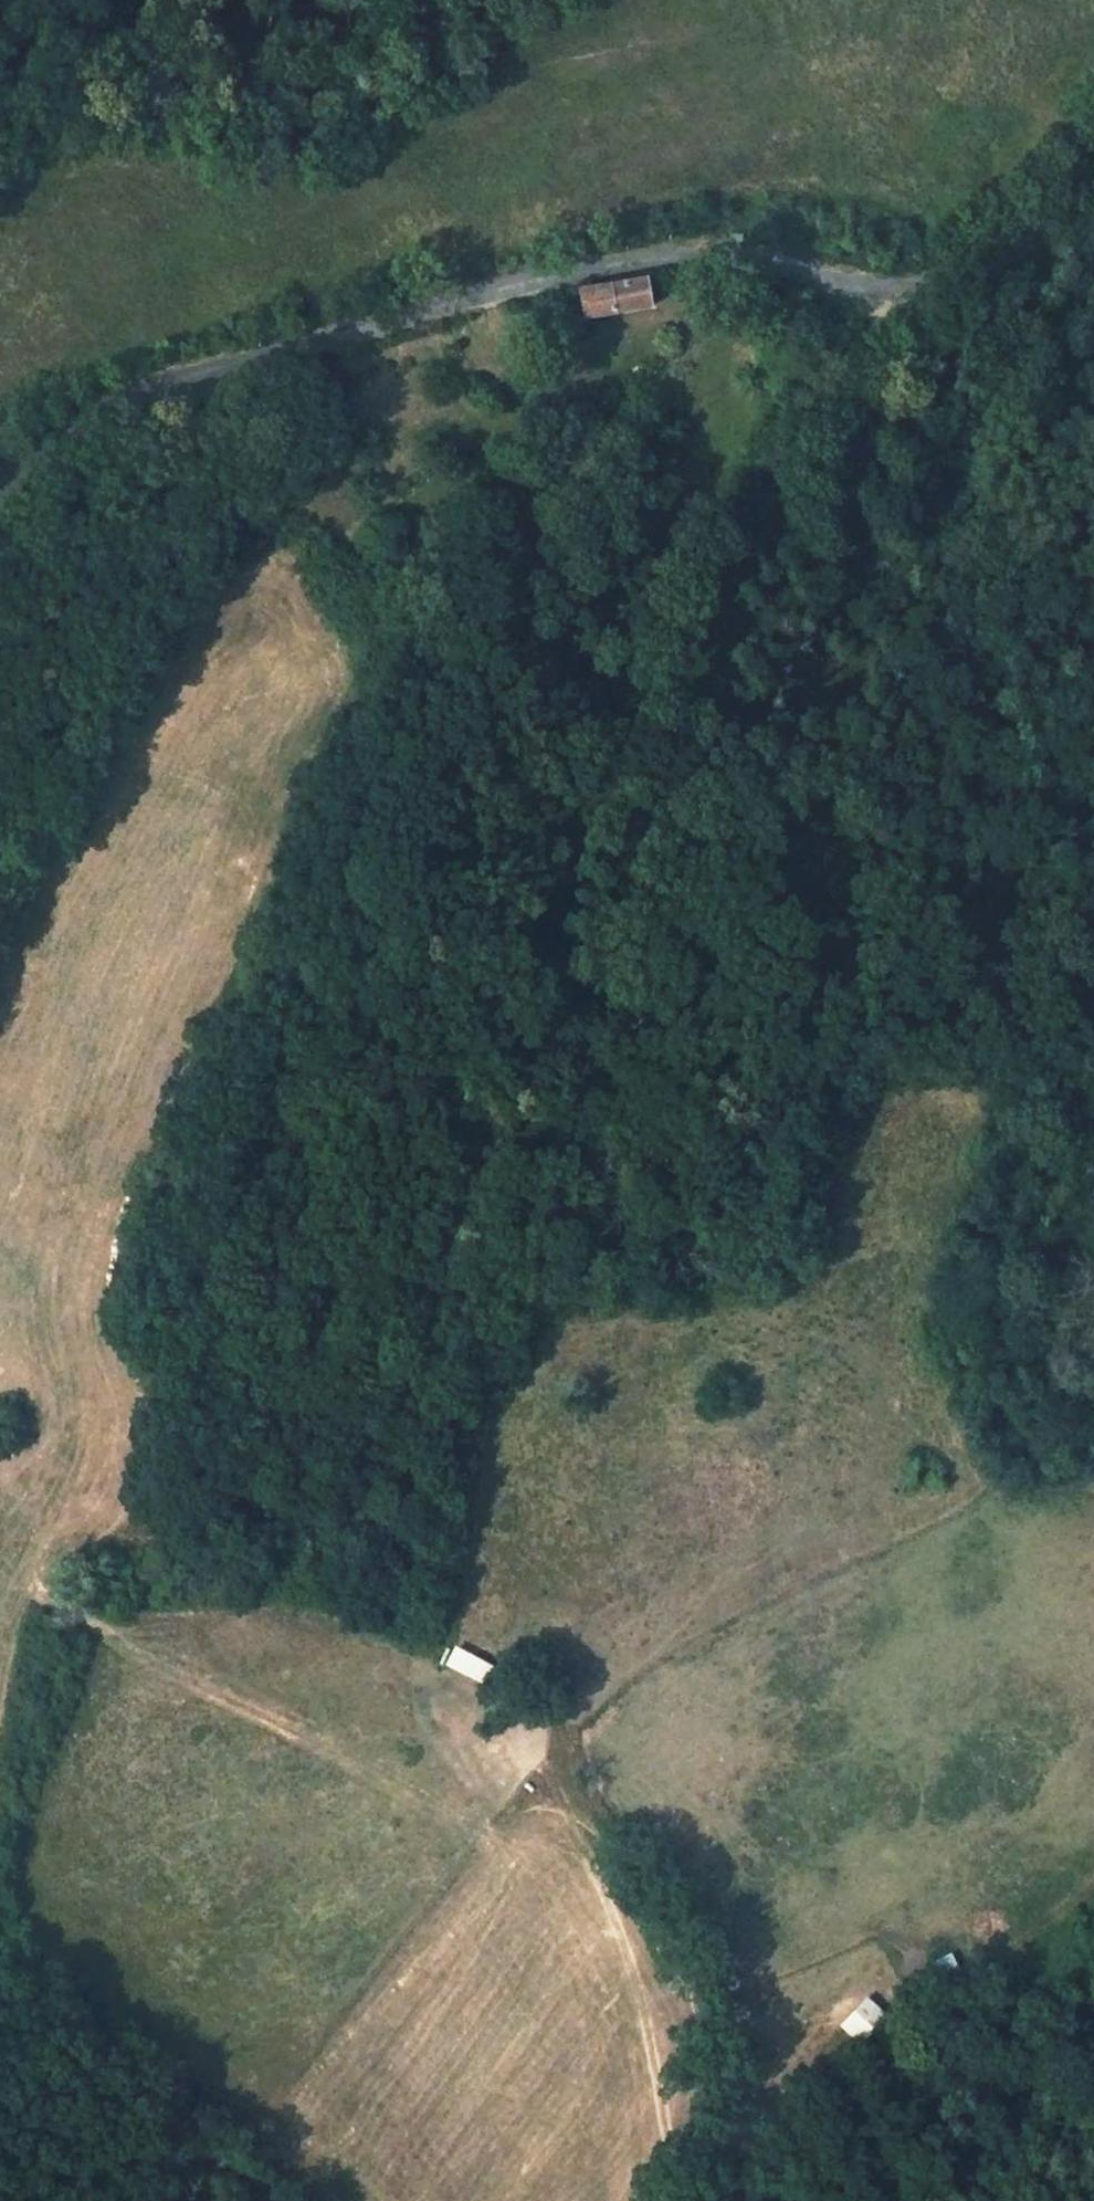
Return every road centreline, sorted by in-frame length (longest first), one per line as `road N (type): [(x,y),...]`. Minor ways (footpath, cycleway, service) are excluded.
road 1 (residential): [(1093,151),(1050,224),(969,288),(863,299),(661,255),(456,284),(316,324),(131,394),(0,472)]

